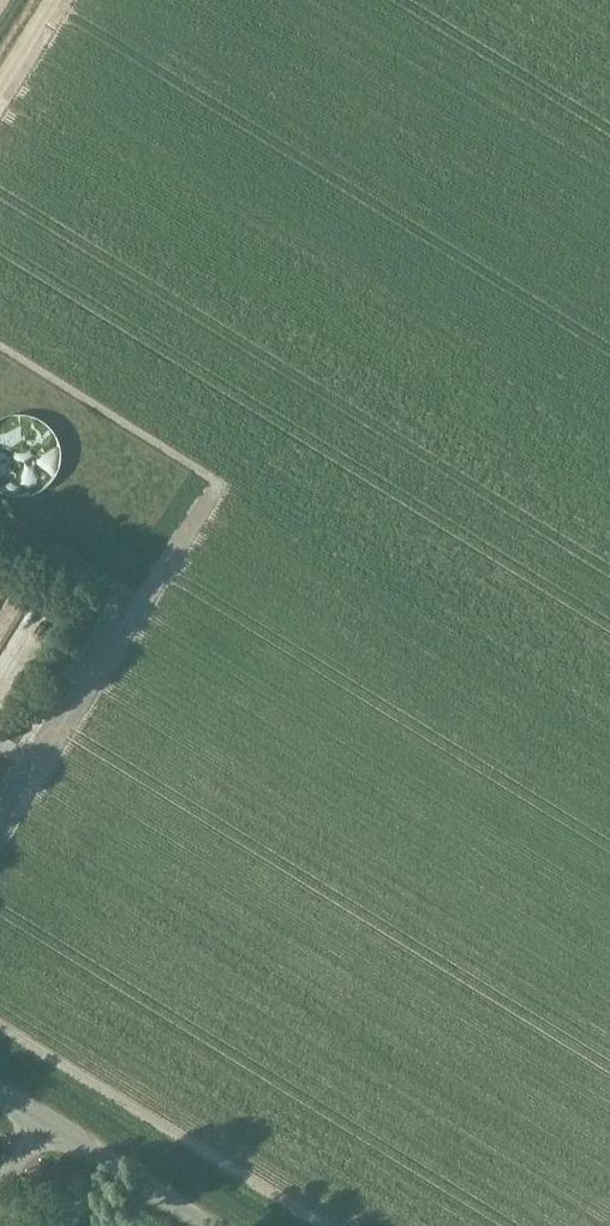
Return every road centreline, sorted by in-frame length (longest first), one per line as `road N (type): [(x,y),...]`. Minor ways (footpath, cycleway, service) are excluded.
road 1 (unclassified): [(209,1225),(0,1097)]

